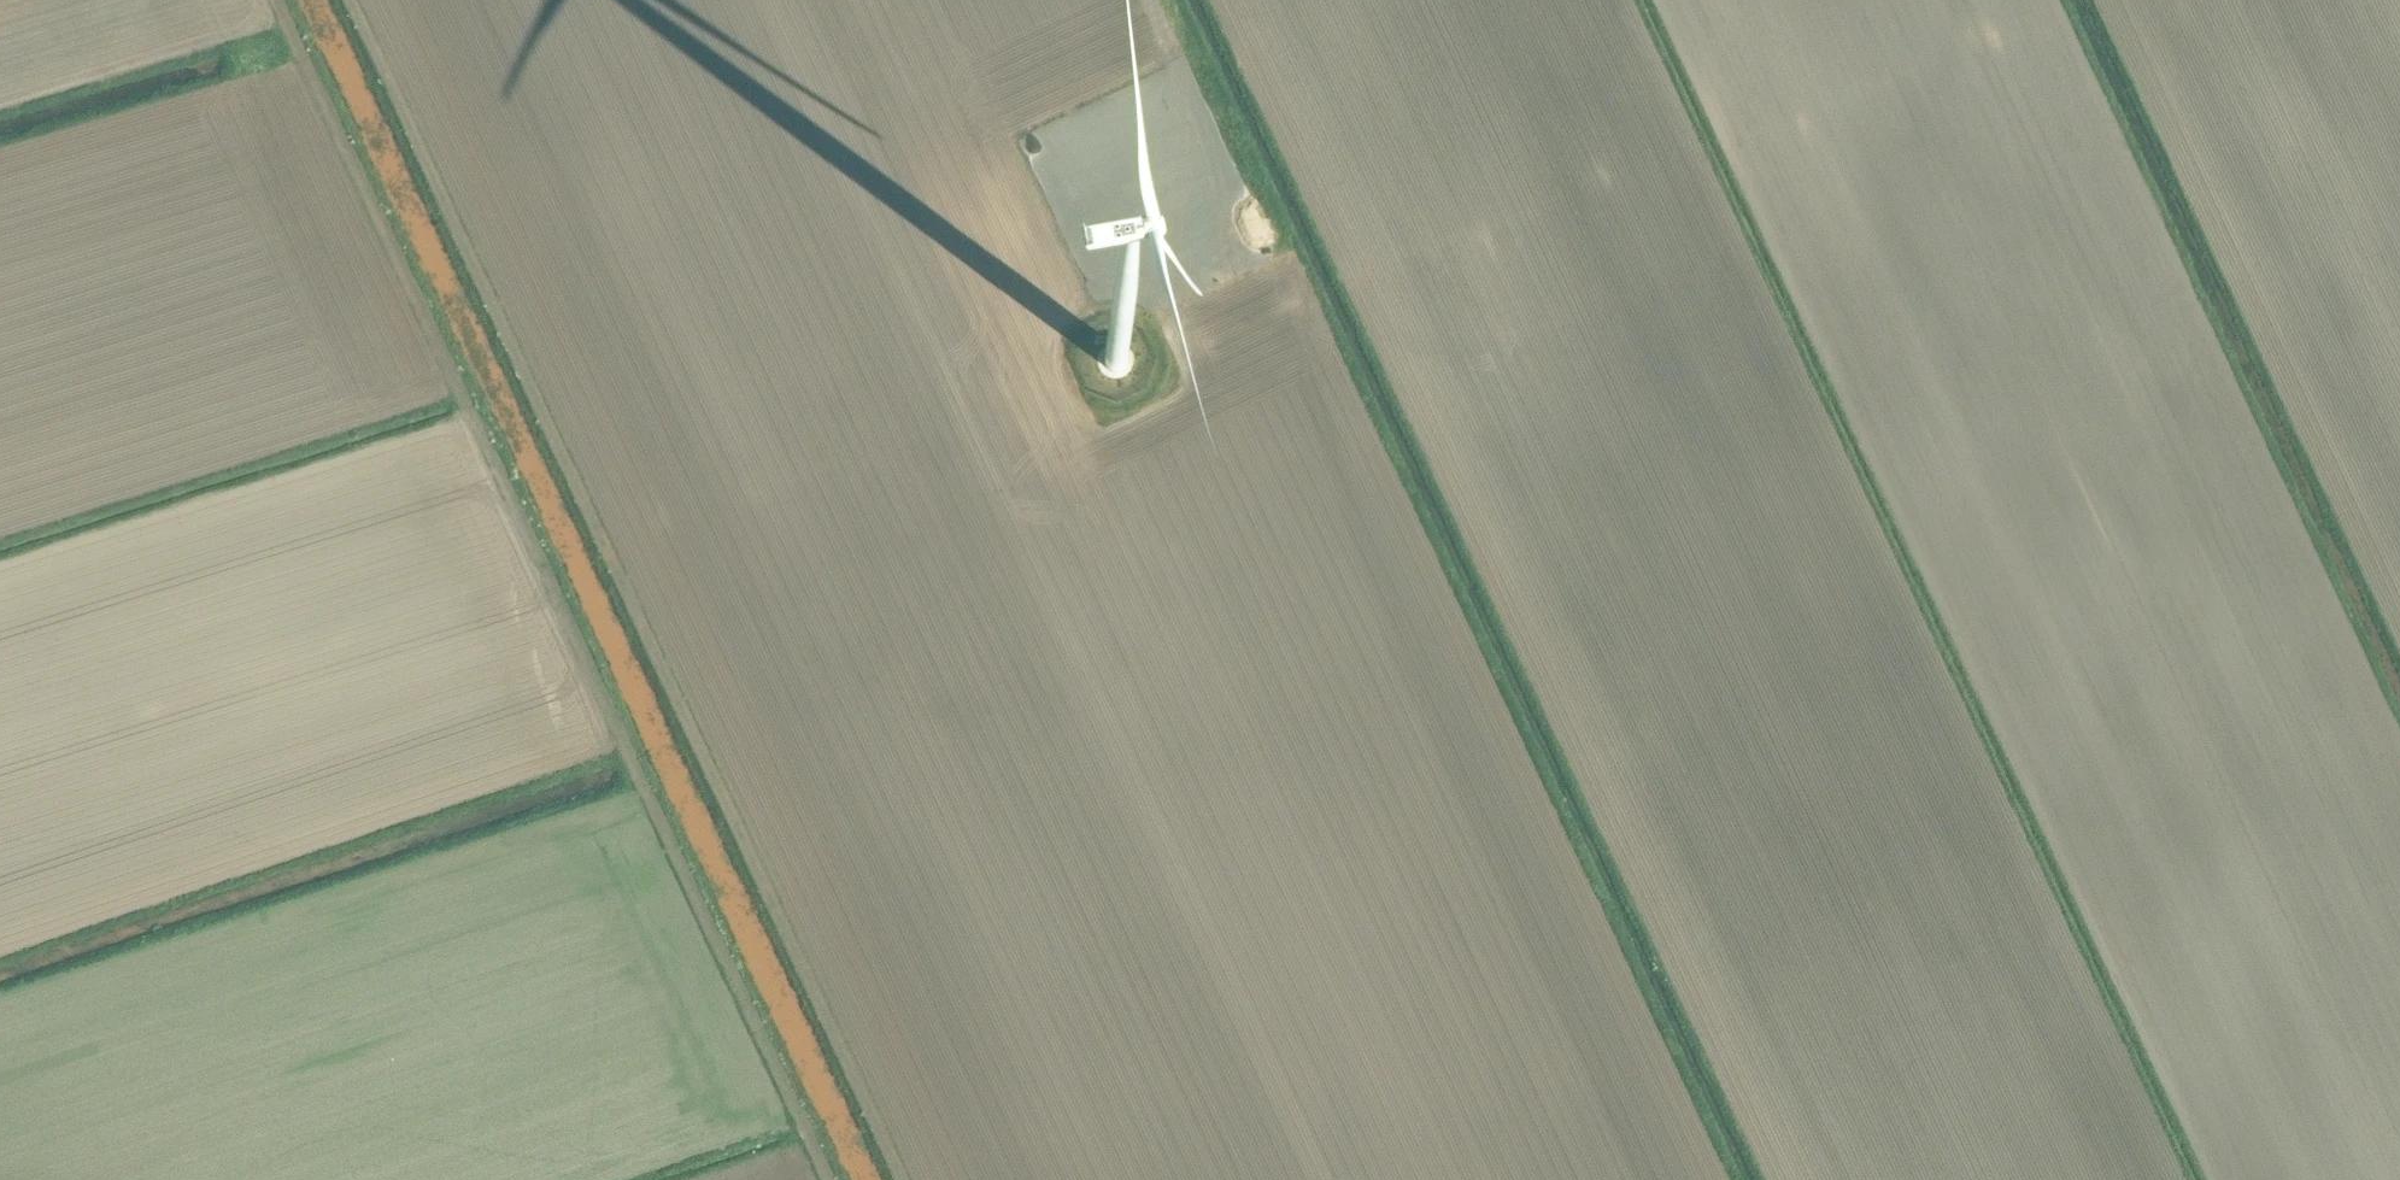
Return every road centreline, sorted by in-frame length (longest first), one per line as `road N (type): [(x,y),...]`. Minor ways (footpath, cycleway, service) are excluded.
road 1 (track): [(831,1179),(278,0)]

